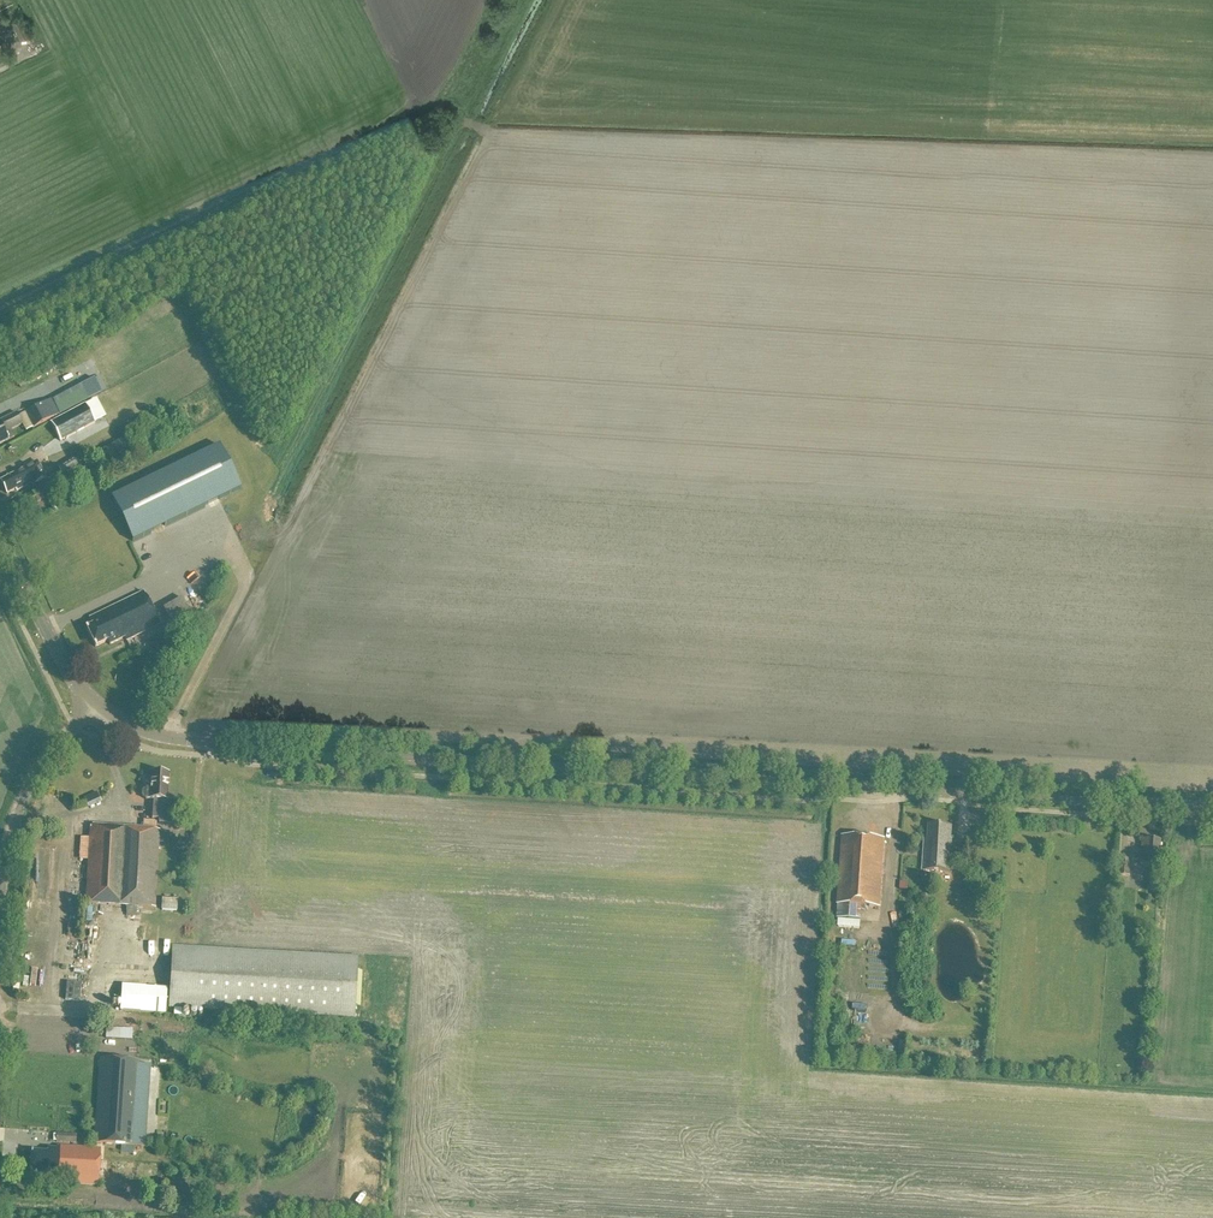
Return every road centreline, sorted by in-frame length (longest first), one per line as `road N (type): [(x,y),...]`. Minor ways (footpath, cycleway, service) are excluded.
road 1 (tertiary): [(1212,811),(199,744),(148,735),(95,709)]
road 2 (unclassified): [(0,915),(20,804),(95,709)]
road 3 (tertiary): [(95,709),(69,679),(0,544)]

